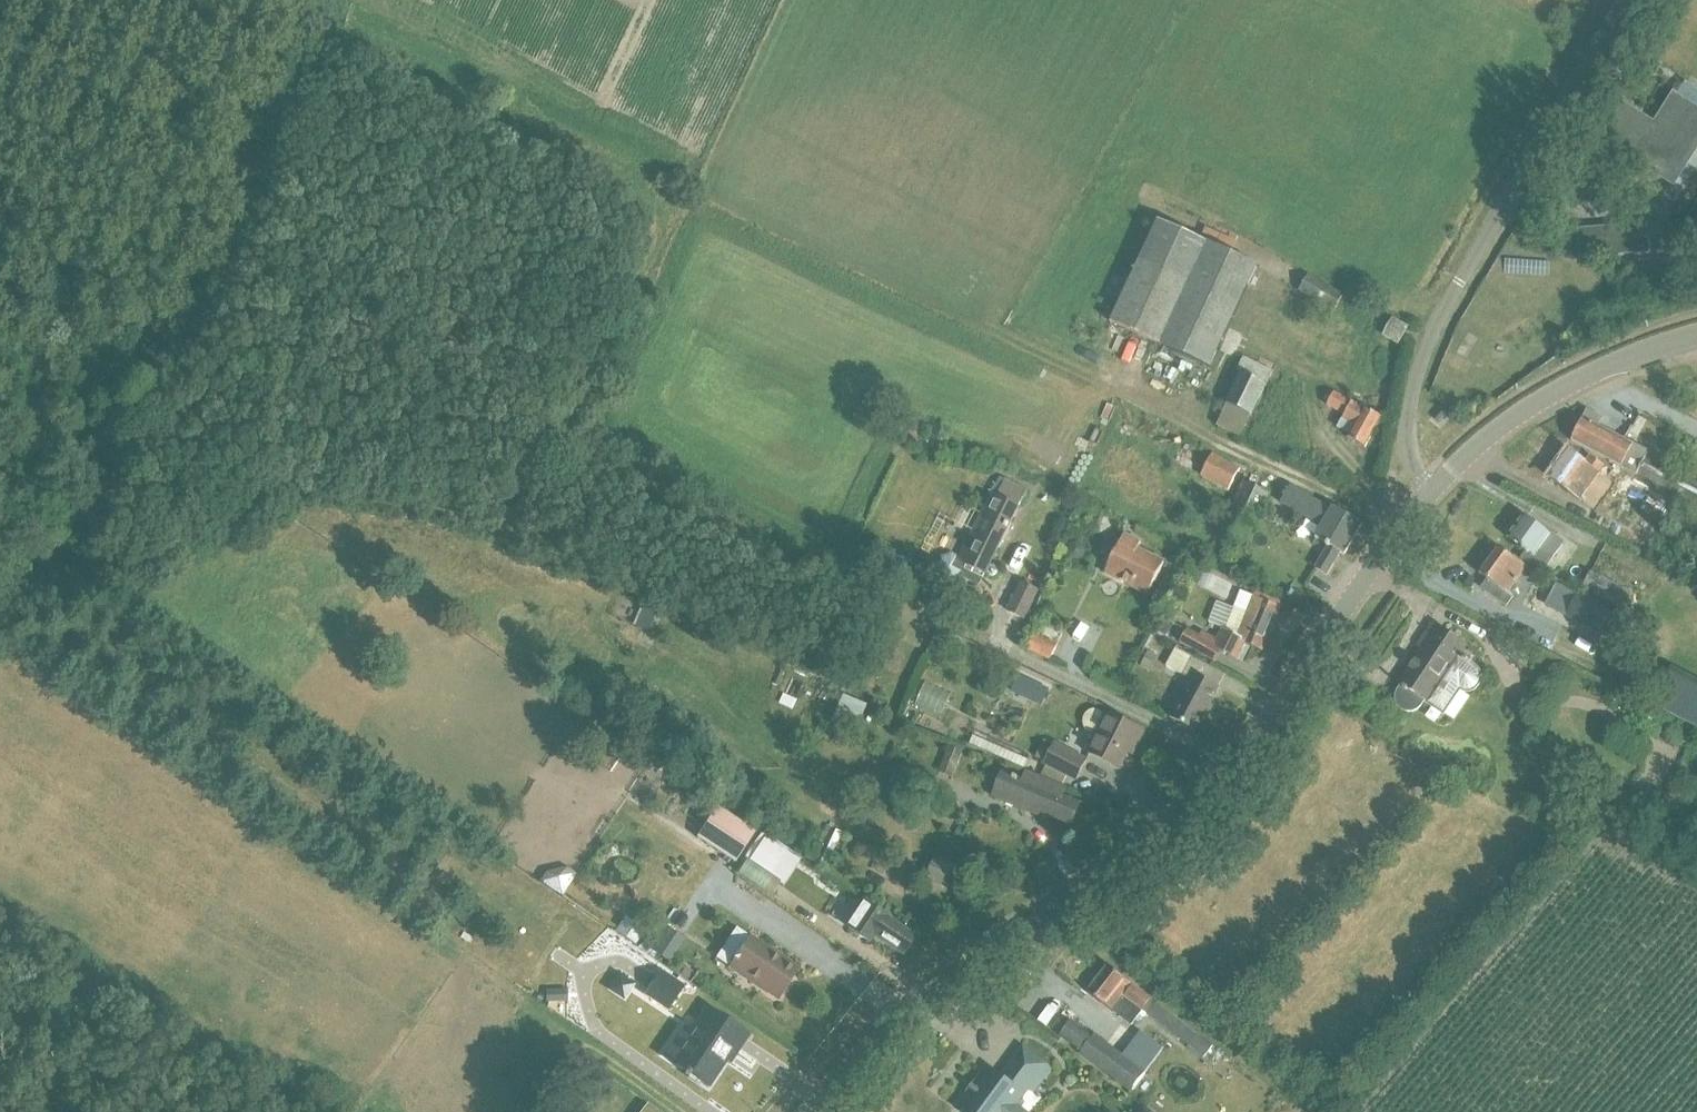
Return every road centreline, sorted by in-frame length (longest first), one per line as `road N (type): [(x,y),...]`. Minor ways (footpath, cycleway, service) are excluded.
road 1 (tertiary): [(805,1111),(894,1022),(1183,821),(1238,764)]
road 2 (unclassified): [(1432,490),(1409,462),(1406,443),(1424,354),(1624,0)]
road 3 (tertiary): [(1238,764),(1432,490)]
road 4 (unclassified): [(1238,764),(950,622)]
road 5 (tertiary): [(1432,490),(1473,448),(1556,390),(1696,335)]

